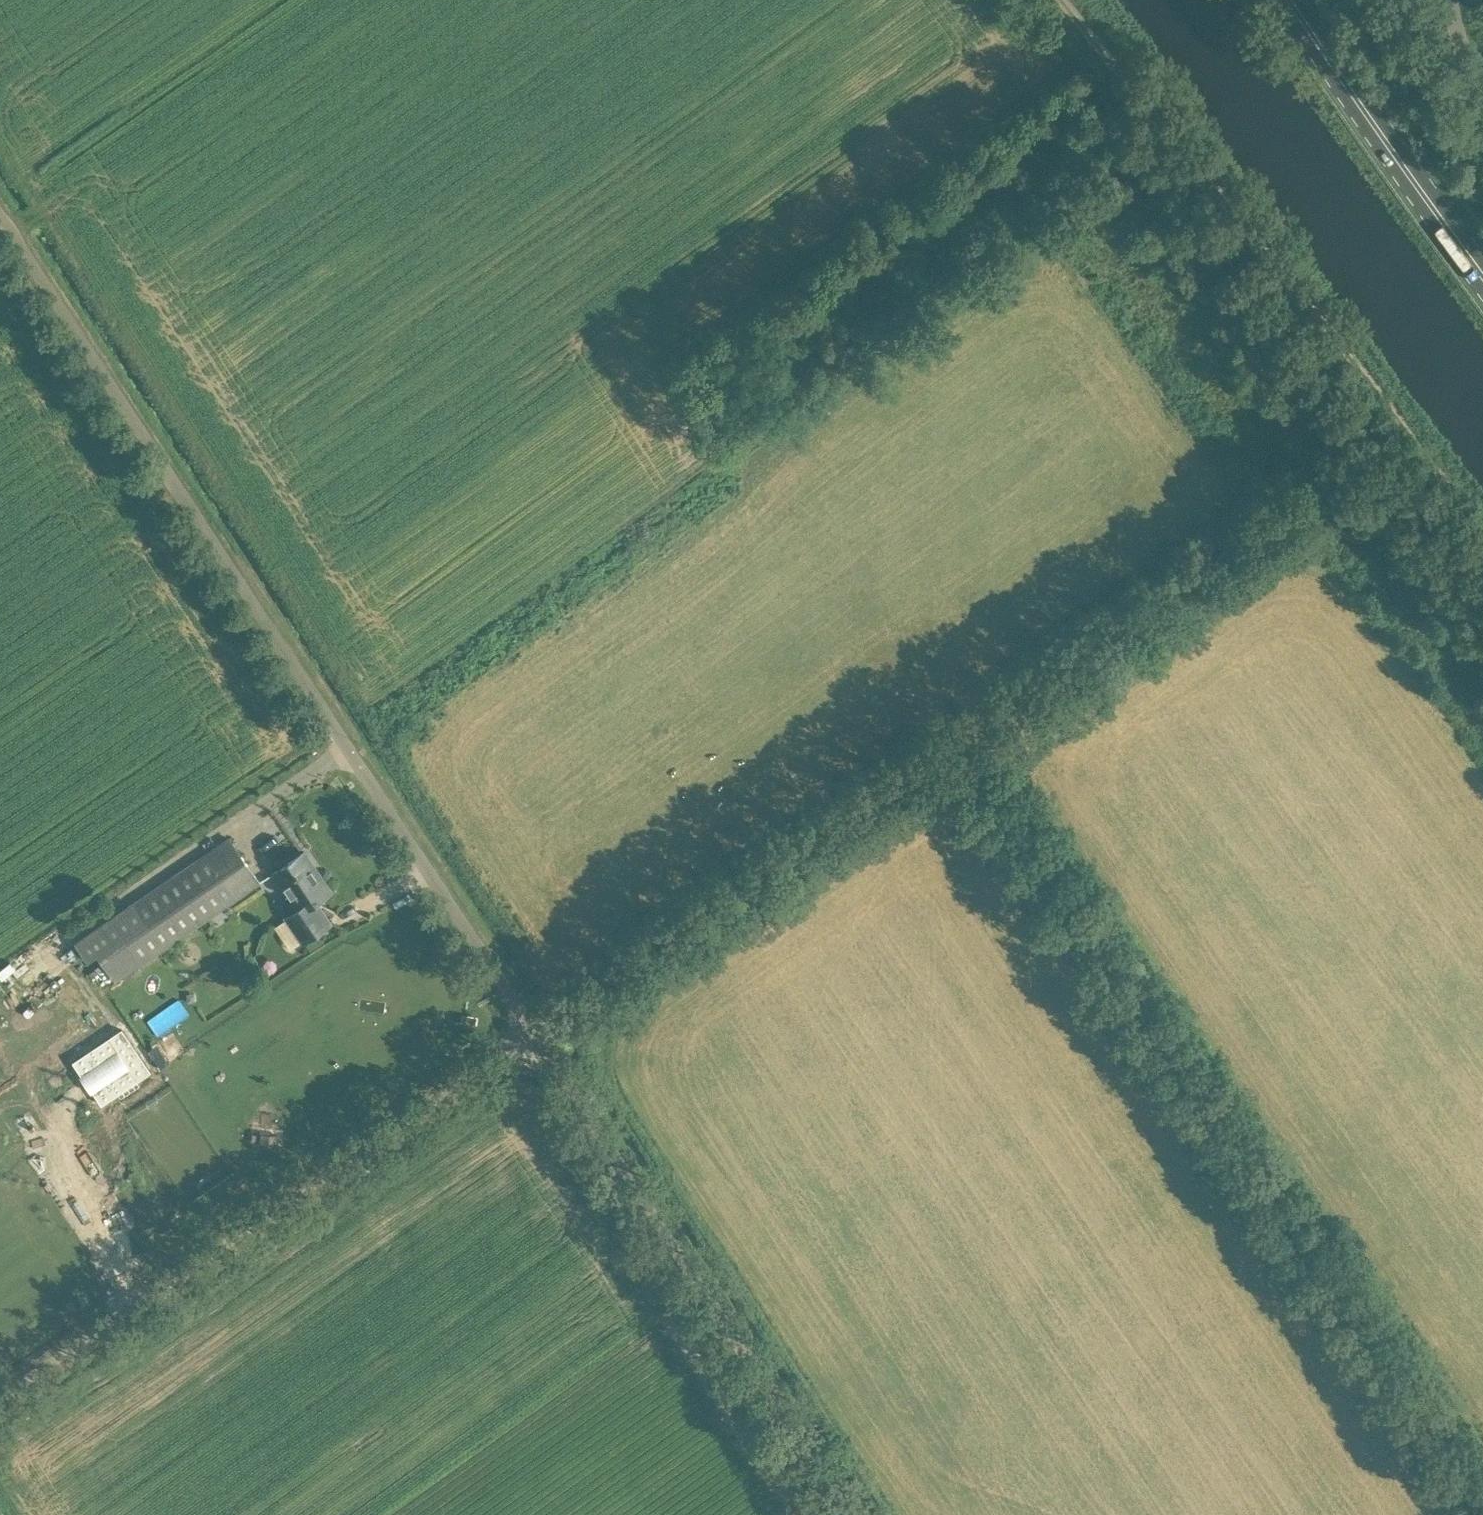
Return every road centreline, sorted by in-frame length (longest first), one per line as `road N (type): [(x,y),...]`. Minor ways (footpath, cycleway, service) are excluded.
road 1 (unclassified): [(523,1051),(0,244)]
road 2 (track): [(1062,0),(1482,578)]
road 3 (unclassified): [(0,1397),(523,1051)]
road 4 (unclassified): [(829,1514),(523,1051)]
road 5 (primary): [(1482,273),(1295,0)]

